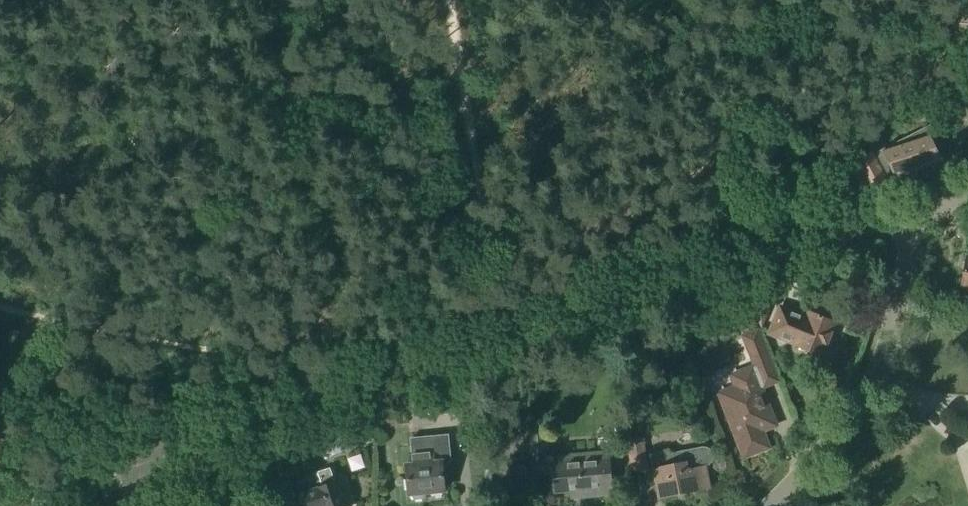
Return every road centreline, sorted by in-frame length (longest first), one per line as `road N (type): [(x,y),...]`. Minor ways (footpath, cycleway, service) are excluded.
road 1 (track): [(918,217),(853,226),(194,448),(191,476),(201,505)]
road 2 (residential): [(774,505),(875,378),(918,217),(967,194)]

